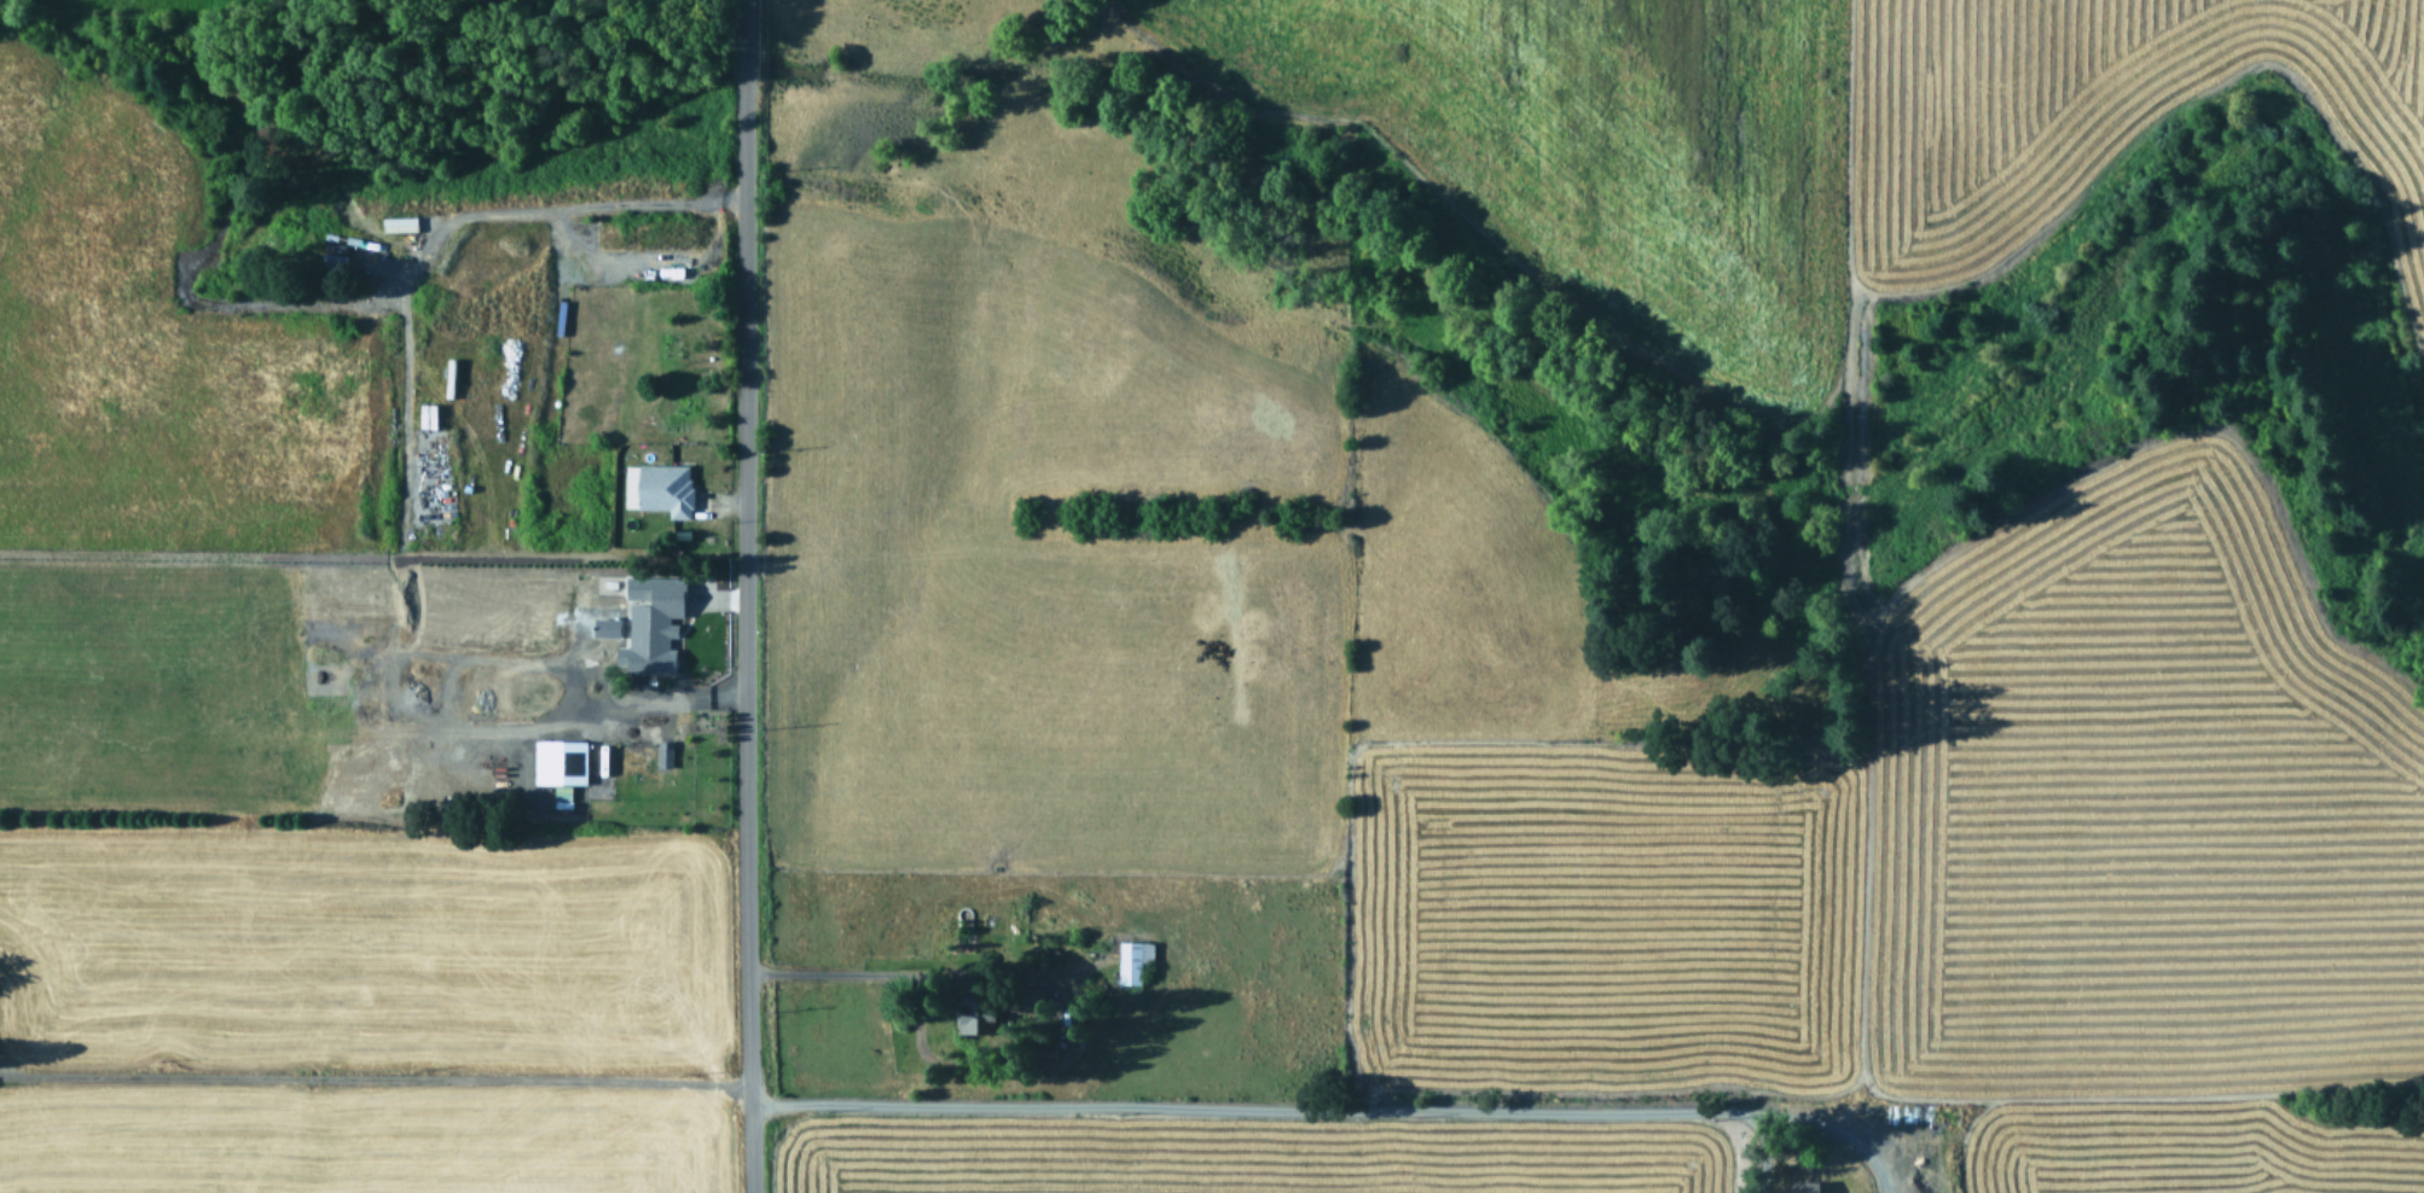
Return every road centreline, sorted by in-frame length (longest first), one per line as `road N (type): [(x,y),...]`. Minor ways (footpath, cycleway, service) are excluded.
road 1 (residential): [(750,1192),(740,103)]

